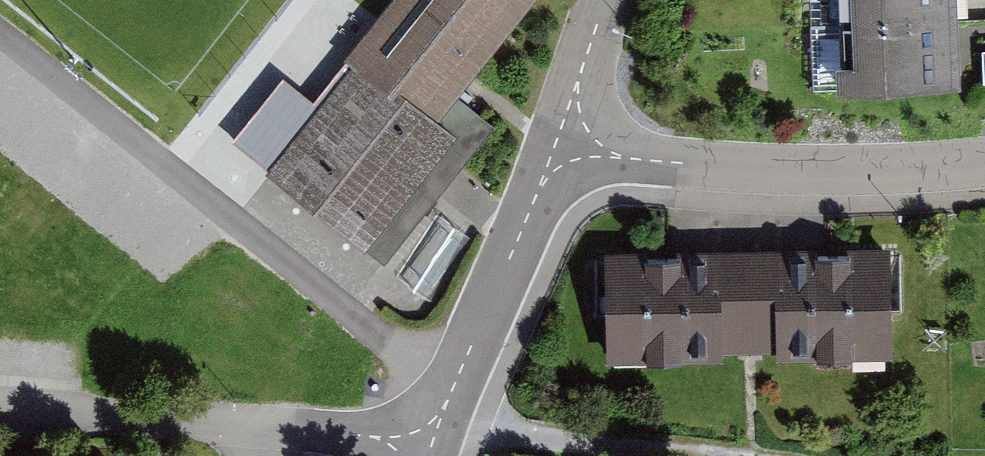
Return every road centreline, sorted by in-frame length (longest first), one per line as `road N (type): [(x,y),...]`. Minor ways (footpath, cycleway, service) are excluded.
road 1 (track): [(0,36),(457,385)]
road 2 (residential): [(0,406),(332,434),(429,451)]
road 3 (residential): [(557,142),(625,159),(795,171),(984,164)]
road 4 (residential): [(429,451),(557,142)]
road 5 (unclassified): [(607,0),(557,142)]

